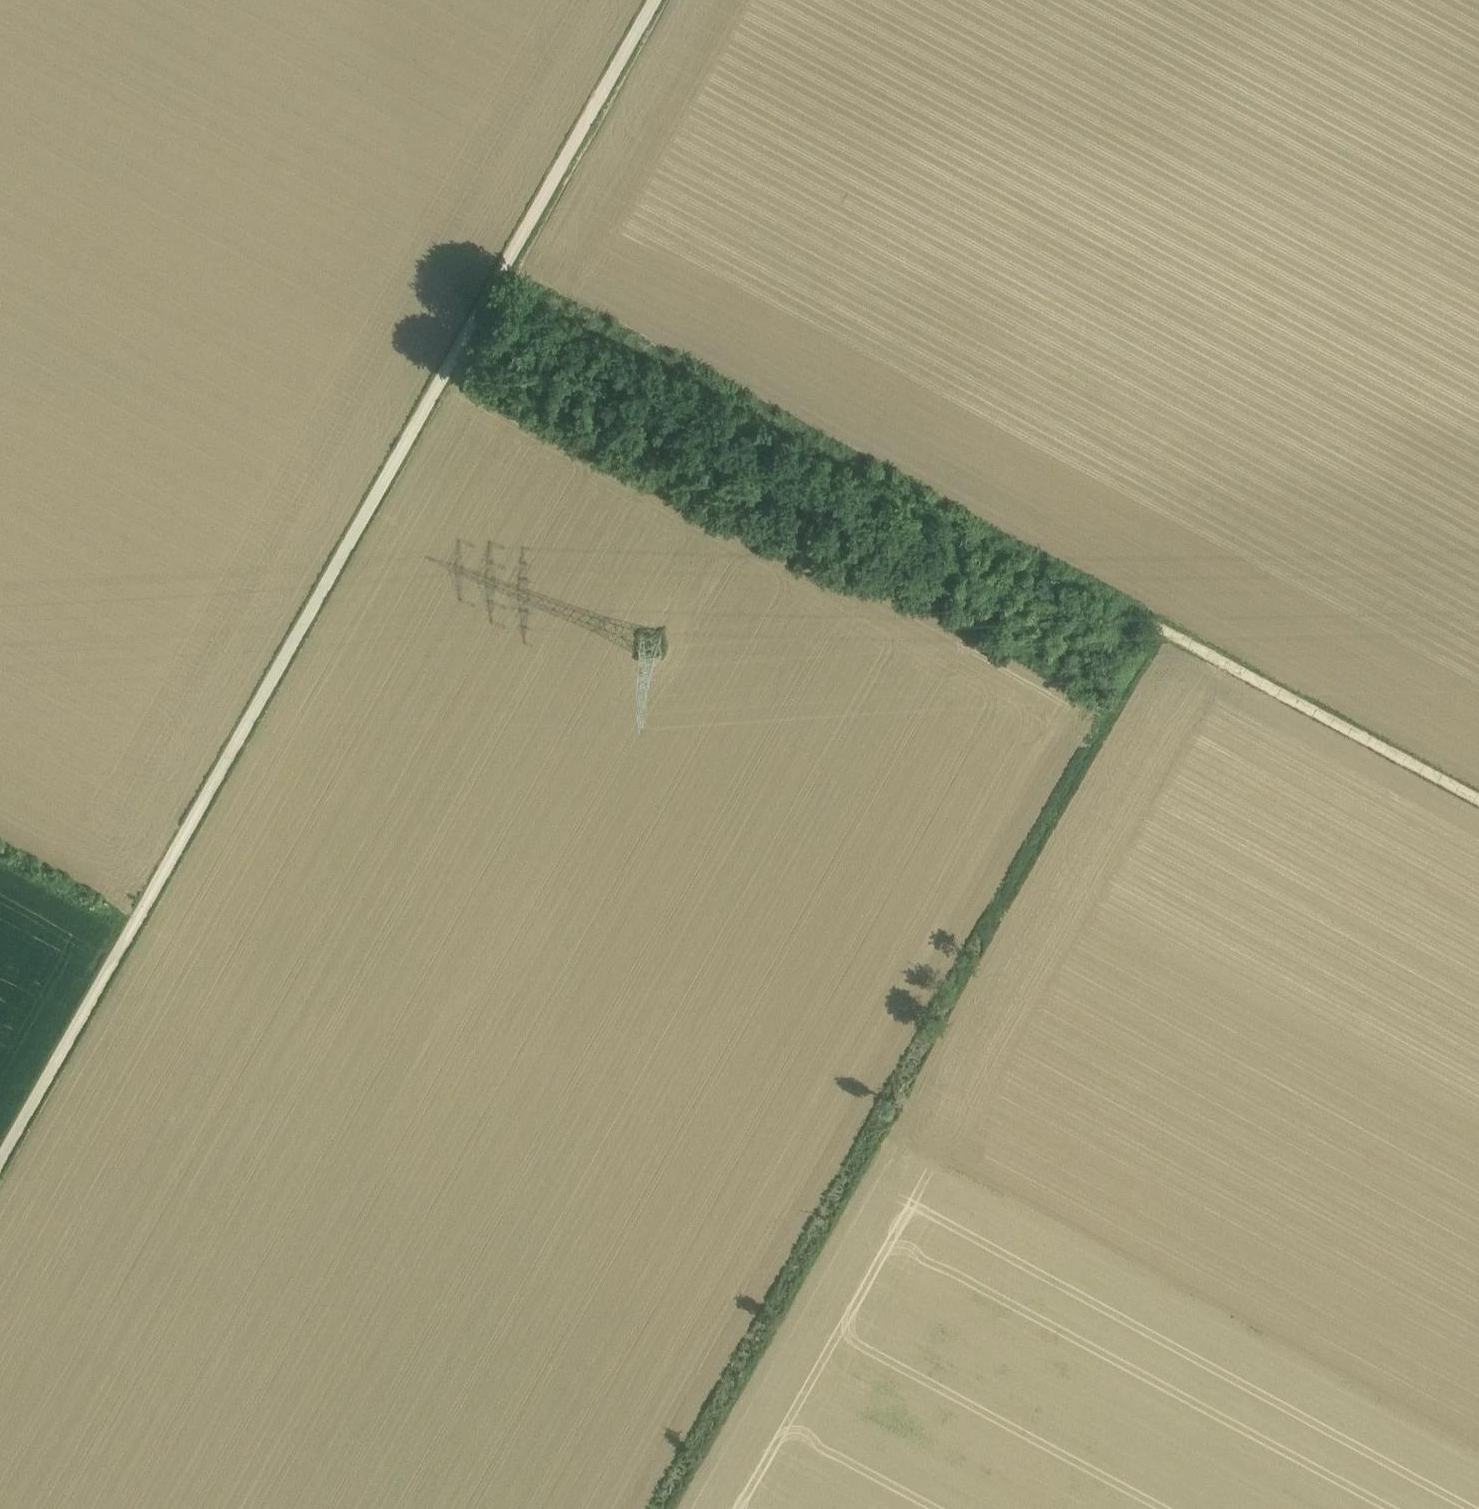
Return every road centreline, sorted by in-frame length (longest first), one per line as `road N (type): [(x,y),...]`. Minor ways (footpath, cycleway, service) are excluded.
road 1 (track): [(0,1162),(657,0)]
road 2 (track): [(1478,800),(1158,628),(1005,906)]

